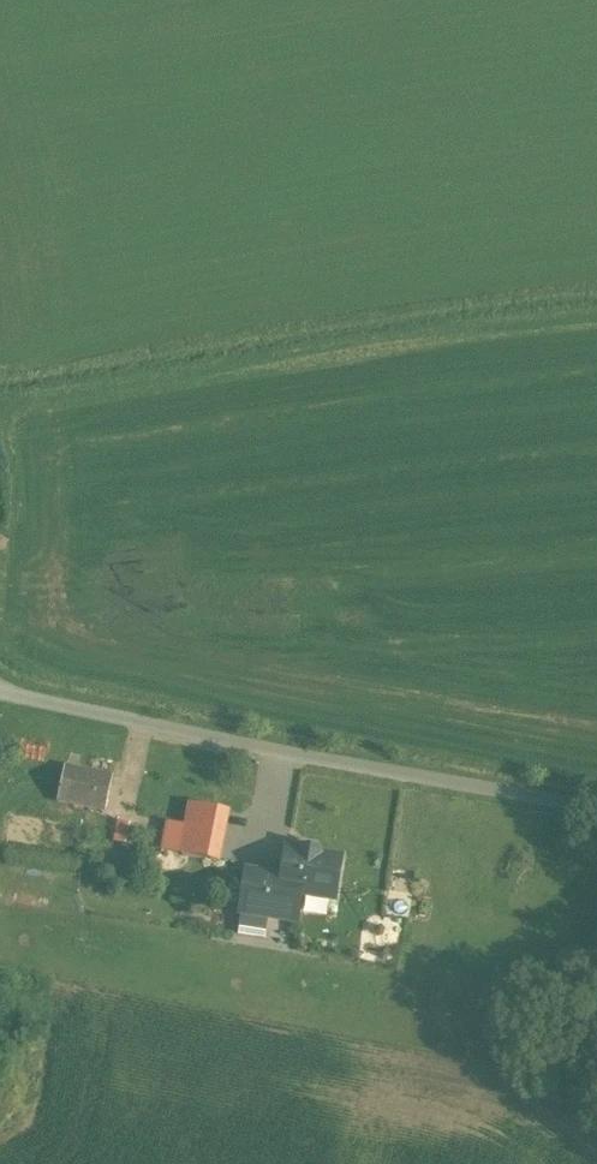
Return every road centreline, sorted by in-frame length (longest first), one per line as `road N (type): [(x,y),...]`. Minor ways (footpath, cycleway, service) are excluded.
road 1 (unclassified): [(0,688),(596,782)]

